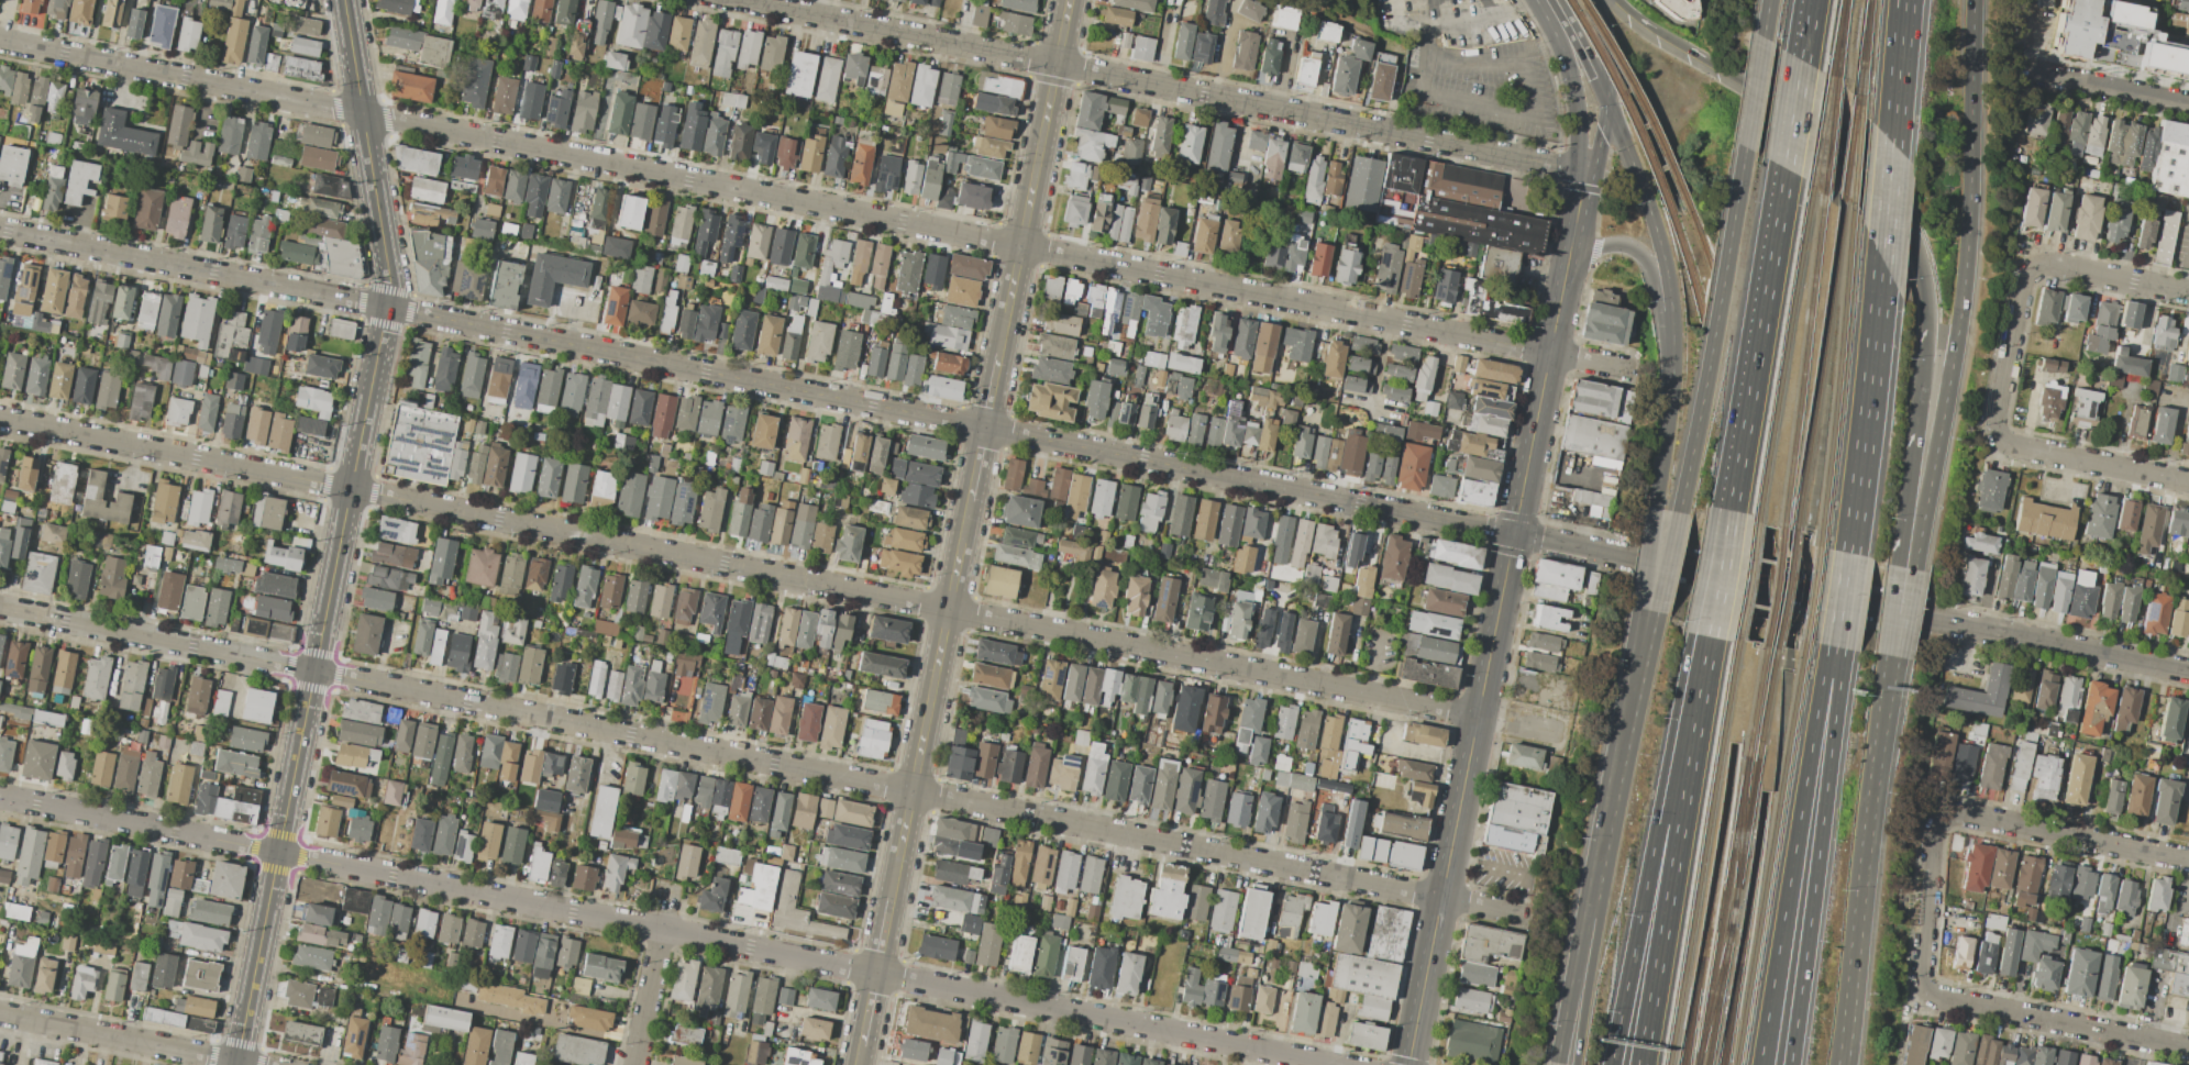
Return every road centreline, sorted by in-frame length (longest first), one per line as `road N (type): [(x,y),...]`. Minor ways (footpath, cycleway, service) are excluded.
road 1 (residential): [(1634,370),(0,40)]
road 2 (residential): [(1583,550),(0,230)]
road 3 (residential): [(1561,734),(0,422)]
road 4 (residential): [(1439,898),(0,606)]
road 5 (residential): [(1332,1064),(0,797)]
road 6 (tertiary): [(345,0),(391,290),(236,1064)]
road 7 (residential): [(1584,170),(740,0)]
road 8 (secondary): [(1406,1064),(1562,278)]
road 9 (motorway): [(1913,569),(1964,281),(1972,0)]
road 10 (residential): [(2188,1049),(1931,989),(1937,832),(1947,818),(1965,817)]
road 11 (motorway): [(1706,636),(1640,1064)]
road 12 (motorway): [(1760,1064),(1810,747),(1835,646)]
road 13 (motorway): [(1789,1064),(1829,753),(1835,646)]
road 14 (tertiary): [(893,898),(971,501)]
road 15 (residential): [(1971,625),(1583,550)]
road 16 (motorway): [(1908,224),(1875,167),(1842,136),(1617,0)]
road 17 (motorway): [(1744,147),(1679,512)]
road 18 (tertiary): [(998,353),(1068,0)]
road 19 (residential): [(2188,482),(2002,437),(1997,423),(2026,279)]
road 20 (motorway): [(1782,167),(1727,510)]
road 21 (motorway): [(1849,553),(1881,260)]
road 22 (motorway): [(1606,100),(1659,242),(1671,373)]
road 23 (residential): [(254,1064),(0,1013)]
road 24 (motorway): [(1601,813),(1556,1063)]
road 25 (motorway): [(1601,813),(1601,891),(1575,1064)]
road 26 (motorway): [(1562,278),(1595,246),(1618,243),(1644,258),(1671,373),(1668,407)]
road 27 (motorway): [(1897,566),(1926,322)]
road 28 (motorway): [(1657,827),(1610,1064)]
road 29 (residential): [(2188,862),(1965,817)]
road 30 (residential): [(2188,671),(1971,625)]
road 31 (motorway): [(1854,1002),(1877,783)]
road 32 (motorway): [(1706,636),(1657,827)]
road 33 (secondary): [(1540,0),(1567,64),(1584,170)]
road 34 (residential): [(637,1064),(673,892)]
road 35 (residential): [(2188,293),(2046,264),(2026,279)]
road 36 (residential): [(2188,105),(2034,73)]
road 37 (motorway): [(1891,144),(1904,0)]
road 38 (motorway): [(1877,783),(1884,654)]
road 39 (motorway): [(1727,510),(1706,636)]
road 40 (motorway): [(1877,783),(1898,657)]

